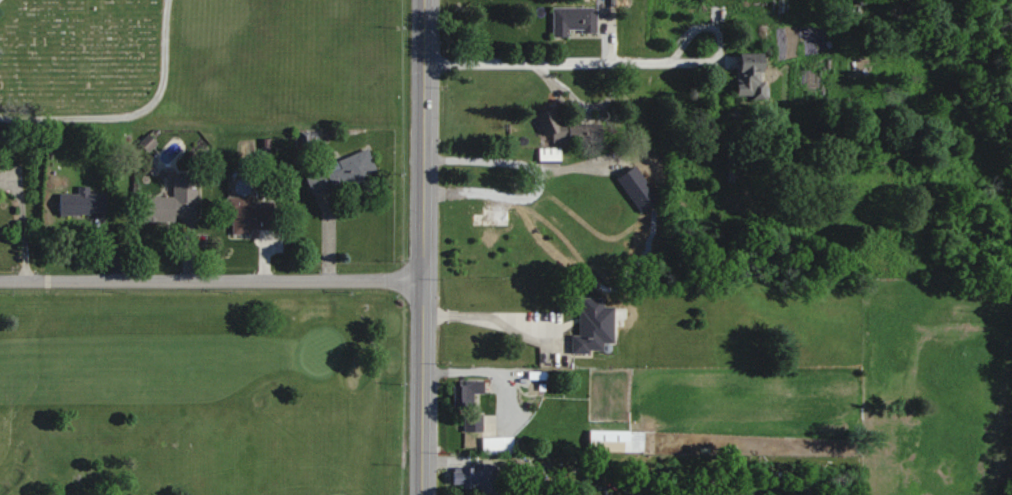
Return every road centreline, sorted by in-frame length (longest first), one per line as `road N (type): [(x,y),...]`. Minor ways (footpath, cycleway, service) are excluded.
road 1 (primary): [(422,494),(424,0)]
road 2 (residential): [(0,280),(424,282)]

